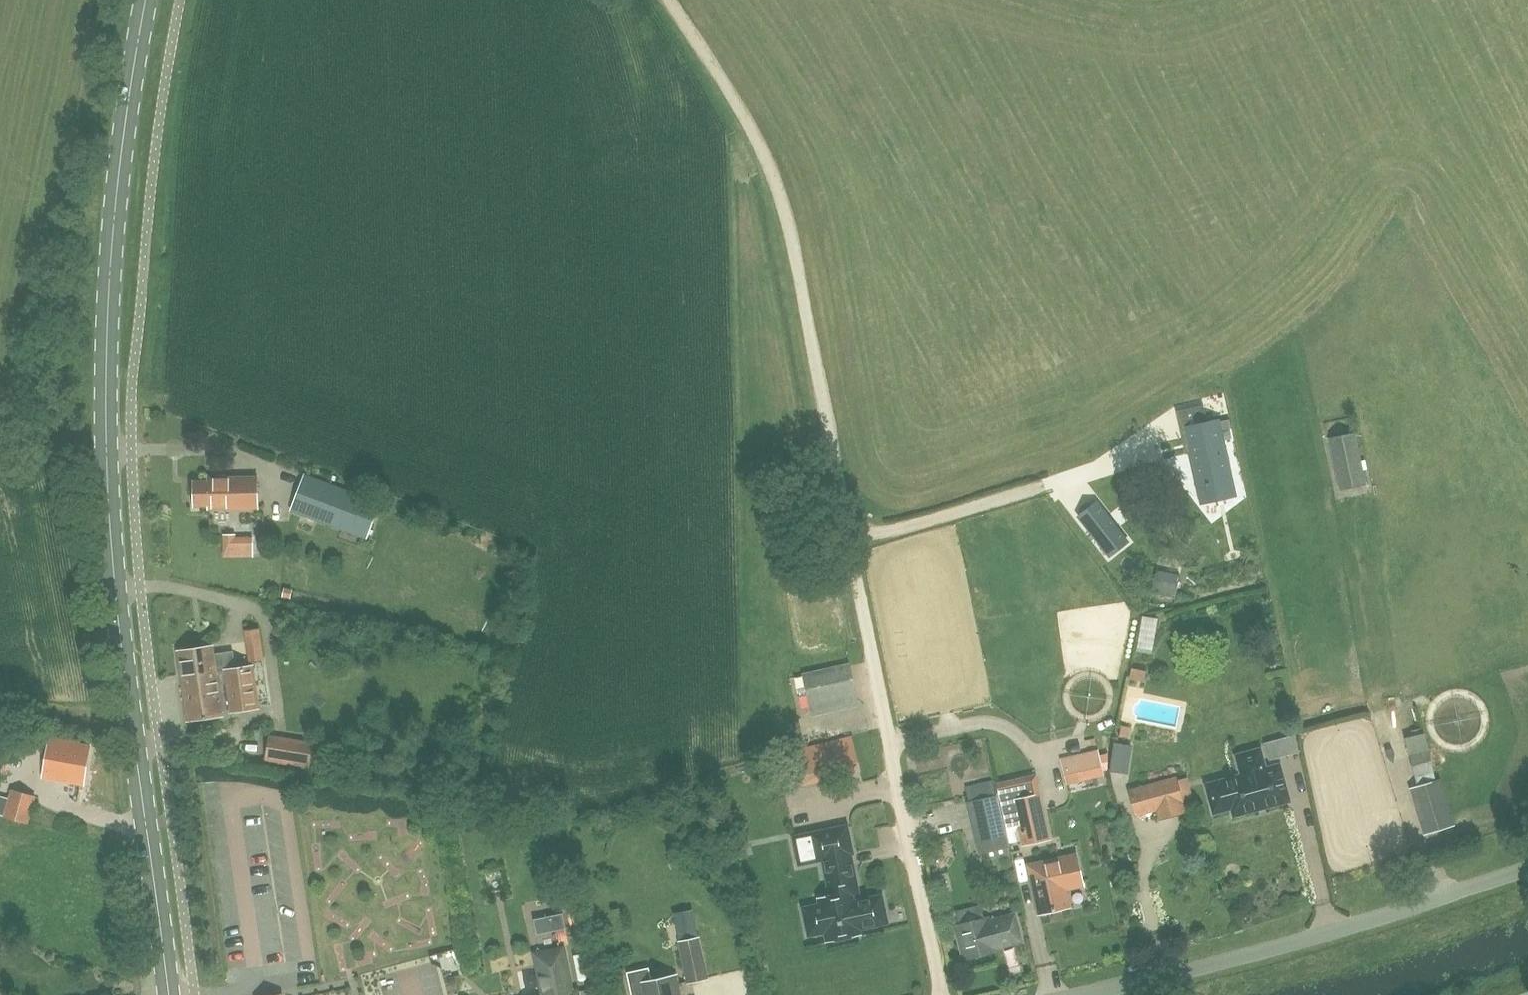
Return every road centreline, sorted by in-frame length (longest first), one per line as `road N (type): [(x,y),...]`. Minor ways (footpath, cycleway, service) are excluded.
road 1 (track): [(945,994),(778,191),(747,120),(671,0)]
road 2 (secondary): [(169,994),(106,448),(114,204),(147,0)]
road 3 (unclassified): [(1074,994),(1330,934),(1527,869)]

